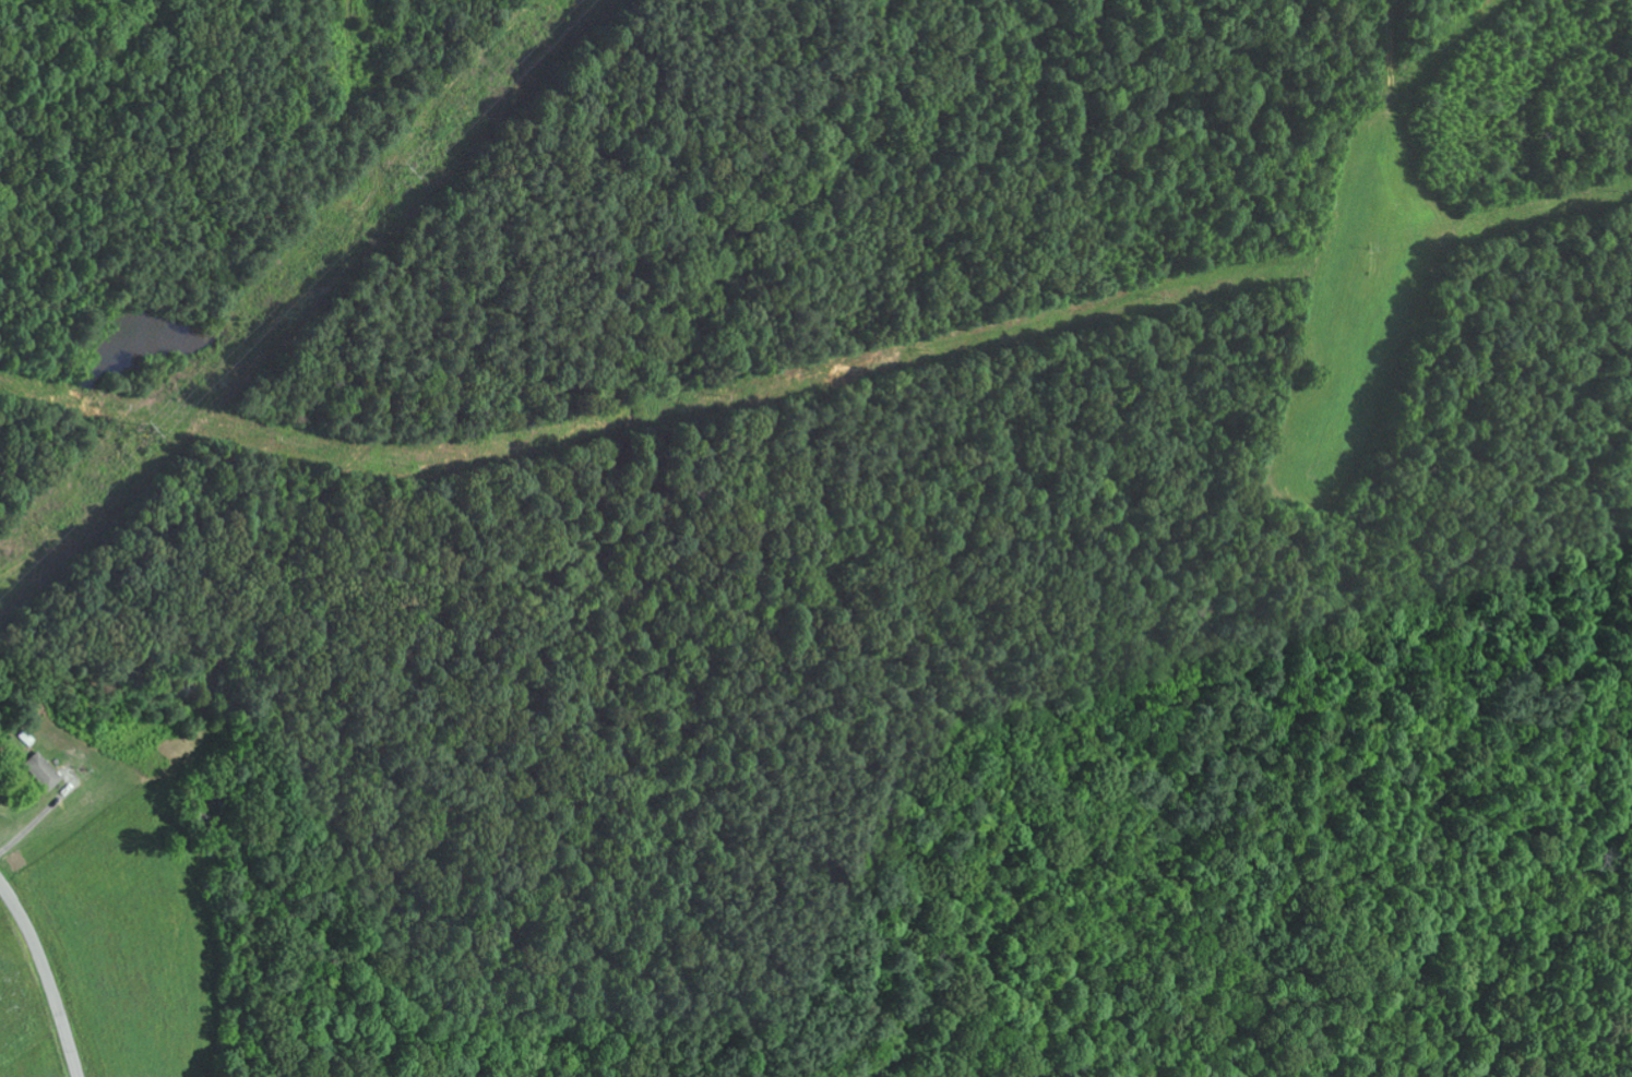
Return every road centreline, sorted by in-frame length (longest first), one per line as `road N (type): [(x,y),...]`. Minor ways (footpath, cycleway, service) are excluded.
road 1 (tertiary): [(79,1076),(46,969),(0,887)]

